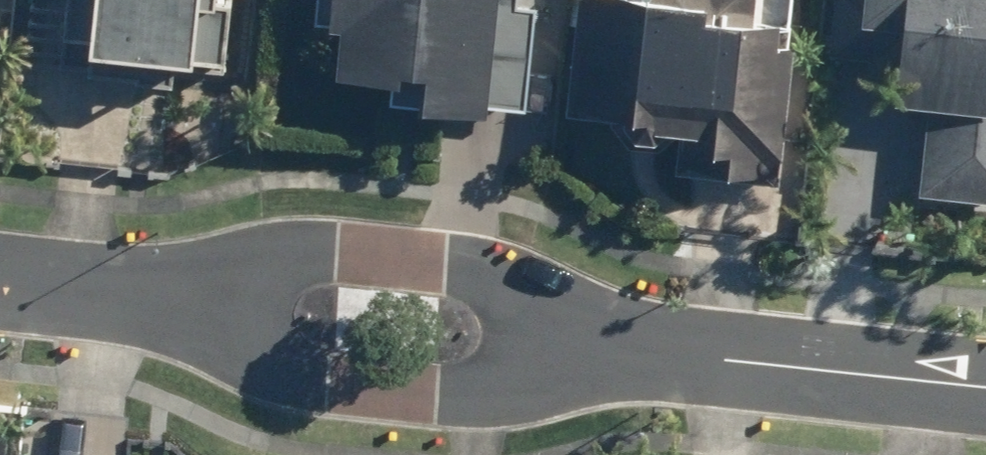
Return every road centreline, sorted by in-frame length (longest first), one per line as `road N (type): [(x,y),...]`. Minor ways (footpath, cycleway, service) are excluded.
road 1 (residential): [(661,354),(479,394),(294,379),(177,301)]
road 2 (residential): [(177,301),(314,253),(483,270),(661,354)]
road 3 (residential): [(661,354),(985,387)]
road 4 (residential): [(0,282),(177,301)]

